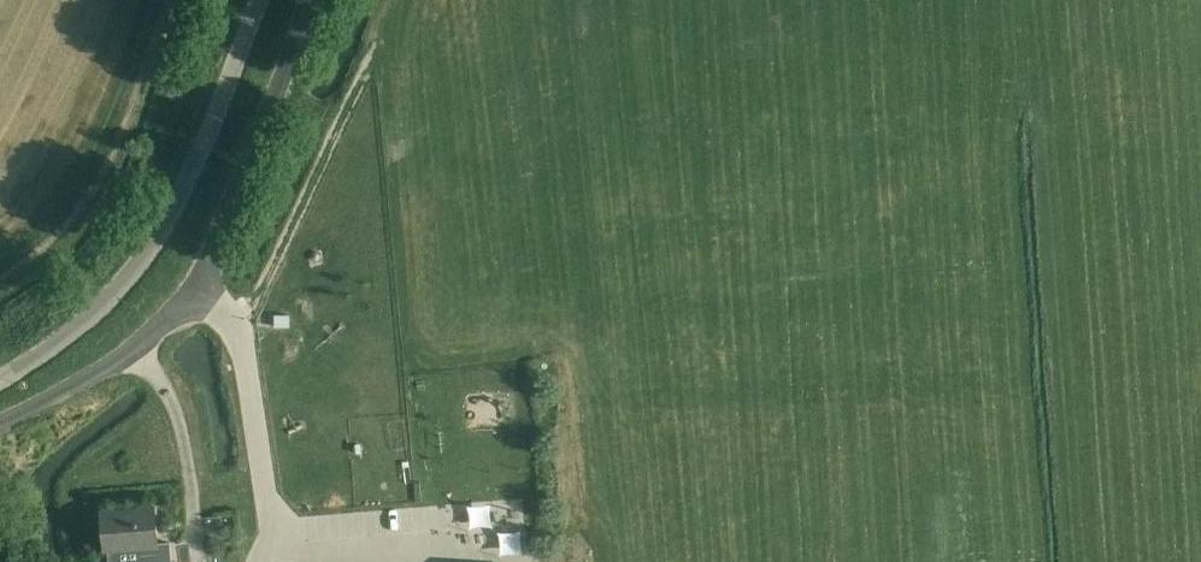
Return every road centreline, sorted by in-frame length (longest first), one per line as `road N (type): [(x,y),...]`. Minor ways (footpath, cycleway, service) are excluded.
road 1 (unclassified): [(0,382),(100,314),(158,243),(187,194),(265,0)]

